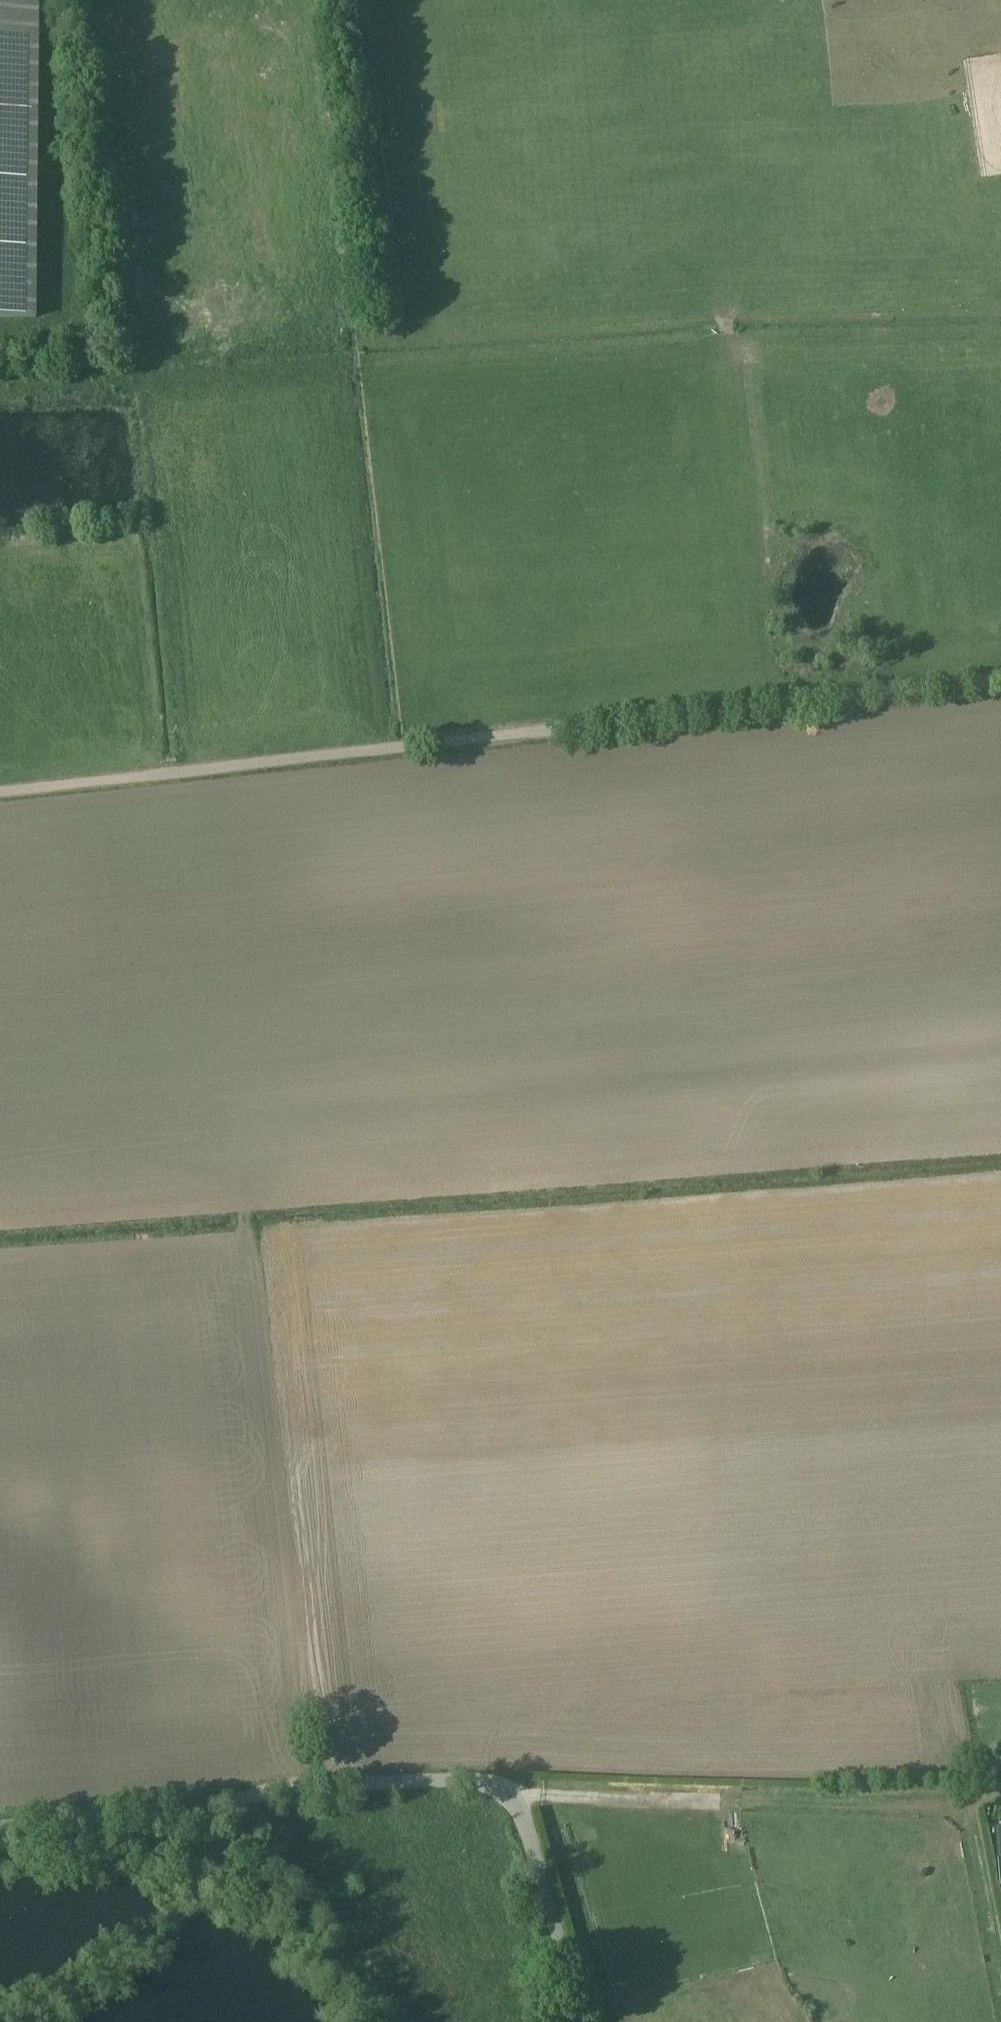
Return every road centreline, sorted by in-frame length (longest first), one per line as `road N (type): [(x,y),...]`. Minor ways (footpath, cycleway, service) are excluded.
road 1 (track): [(1000,677),(0,793)]
road 2 (unclassified): [(575,2021),(517,1812),(496,1783),(312,1788),(0,1827)]

